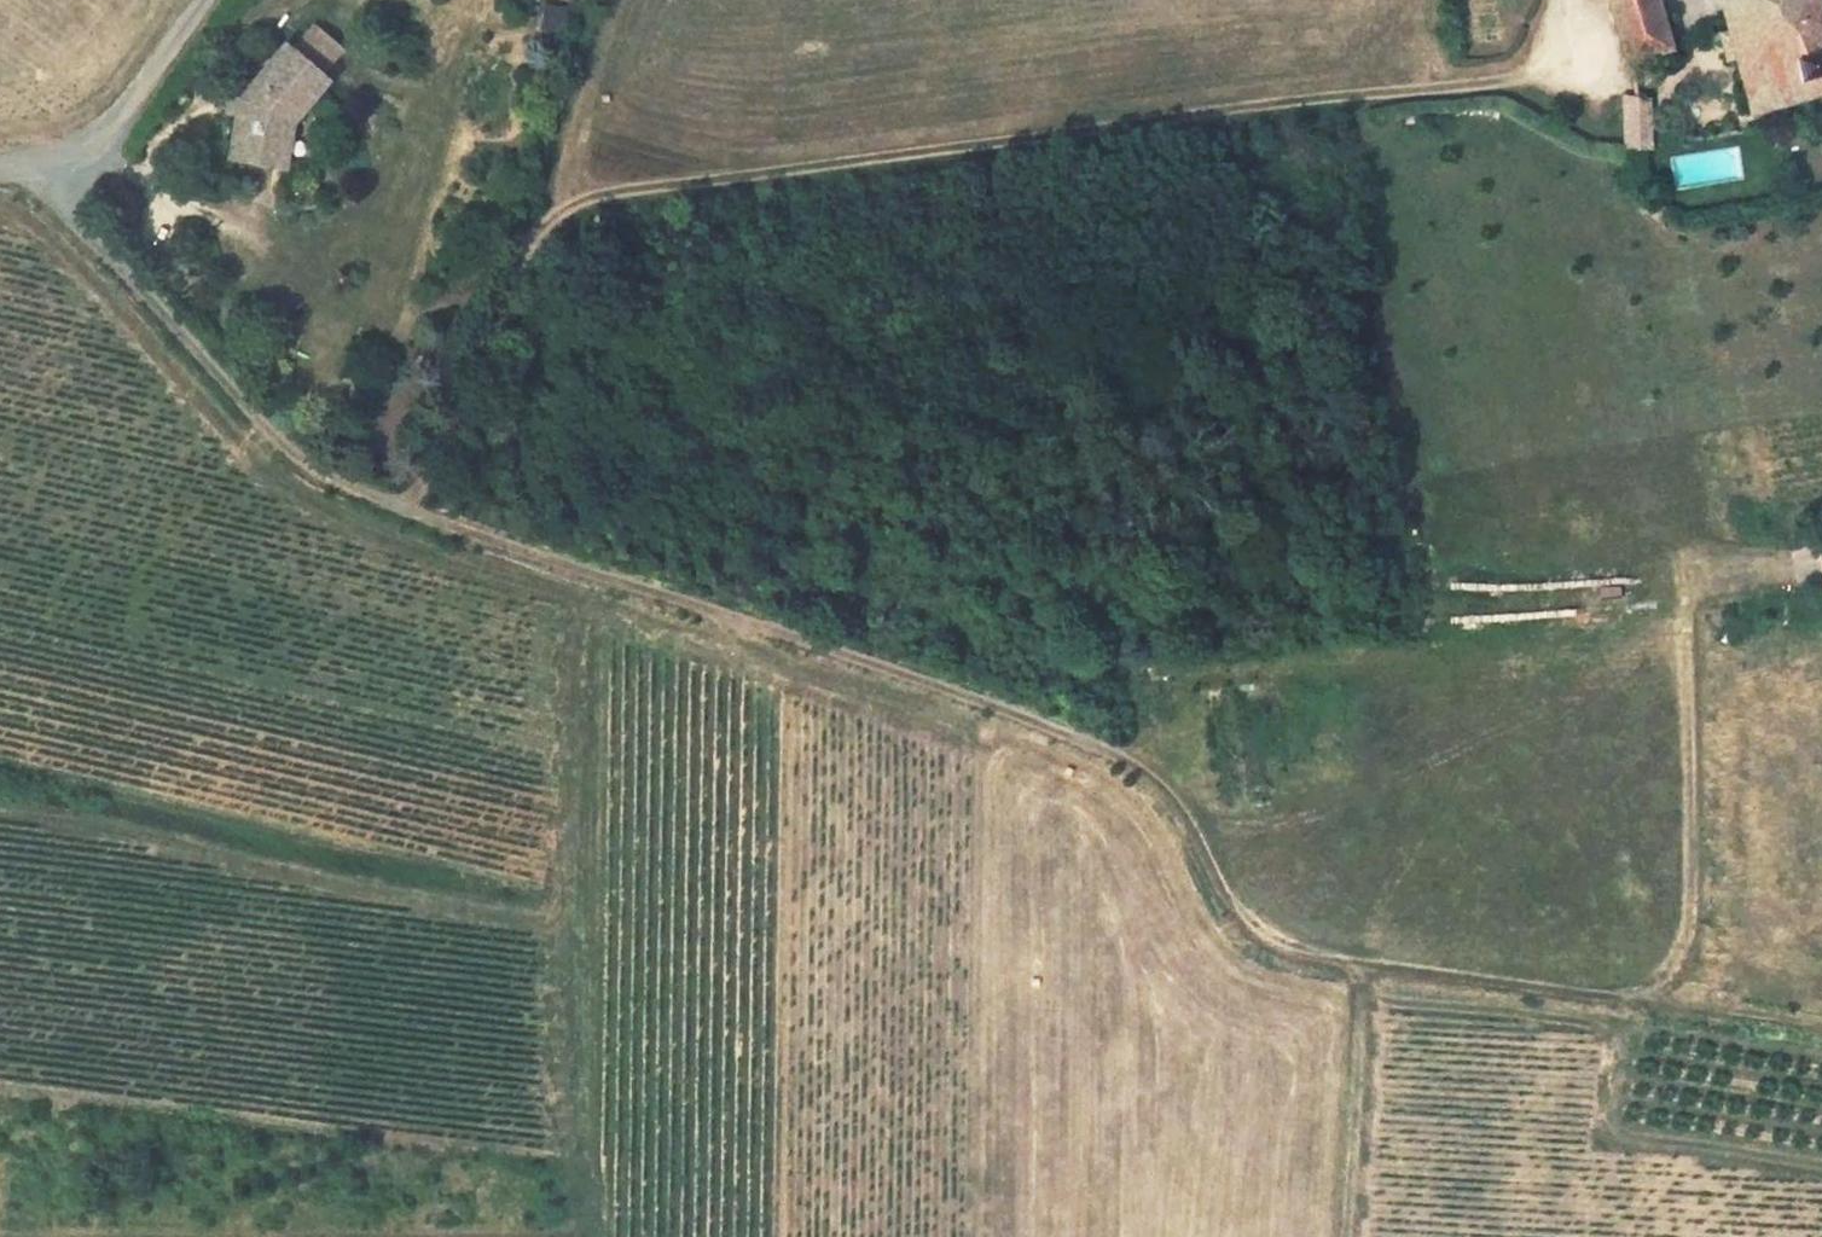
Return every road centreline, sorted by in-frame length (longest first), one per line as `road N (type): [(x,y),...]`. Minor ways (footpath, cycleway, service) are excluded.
road 1 (track): [(64,159),(75,217),(285,446),(334,481),(499,543),(950,688),(1106,751),(1150,774),(1180,804),(1238,919),(1271,944),(1364,967),(1648,1001)]
road 2 (track): [(406,508),(429,476),(461,373),(558,213),(611,193),(1491,82),(1537,70)]
road 3 (track): [(1648,1001),(1686,971),(1697,935),(1689,573)]
road 4 (unclassified): [(207,0),(122,117),(64,159),(0,166)]
road 5 (track): [(1364,967),(1344,1236)]
road 6 (track): [(1648,1001),(1821,1027)]

